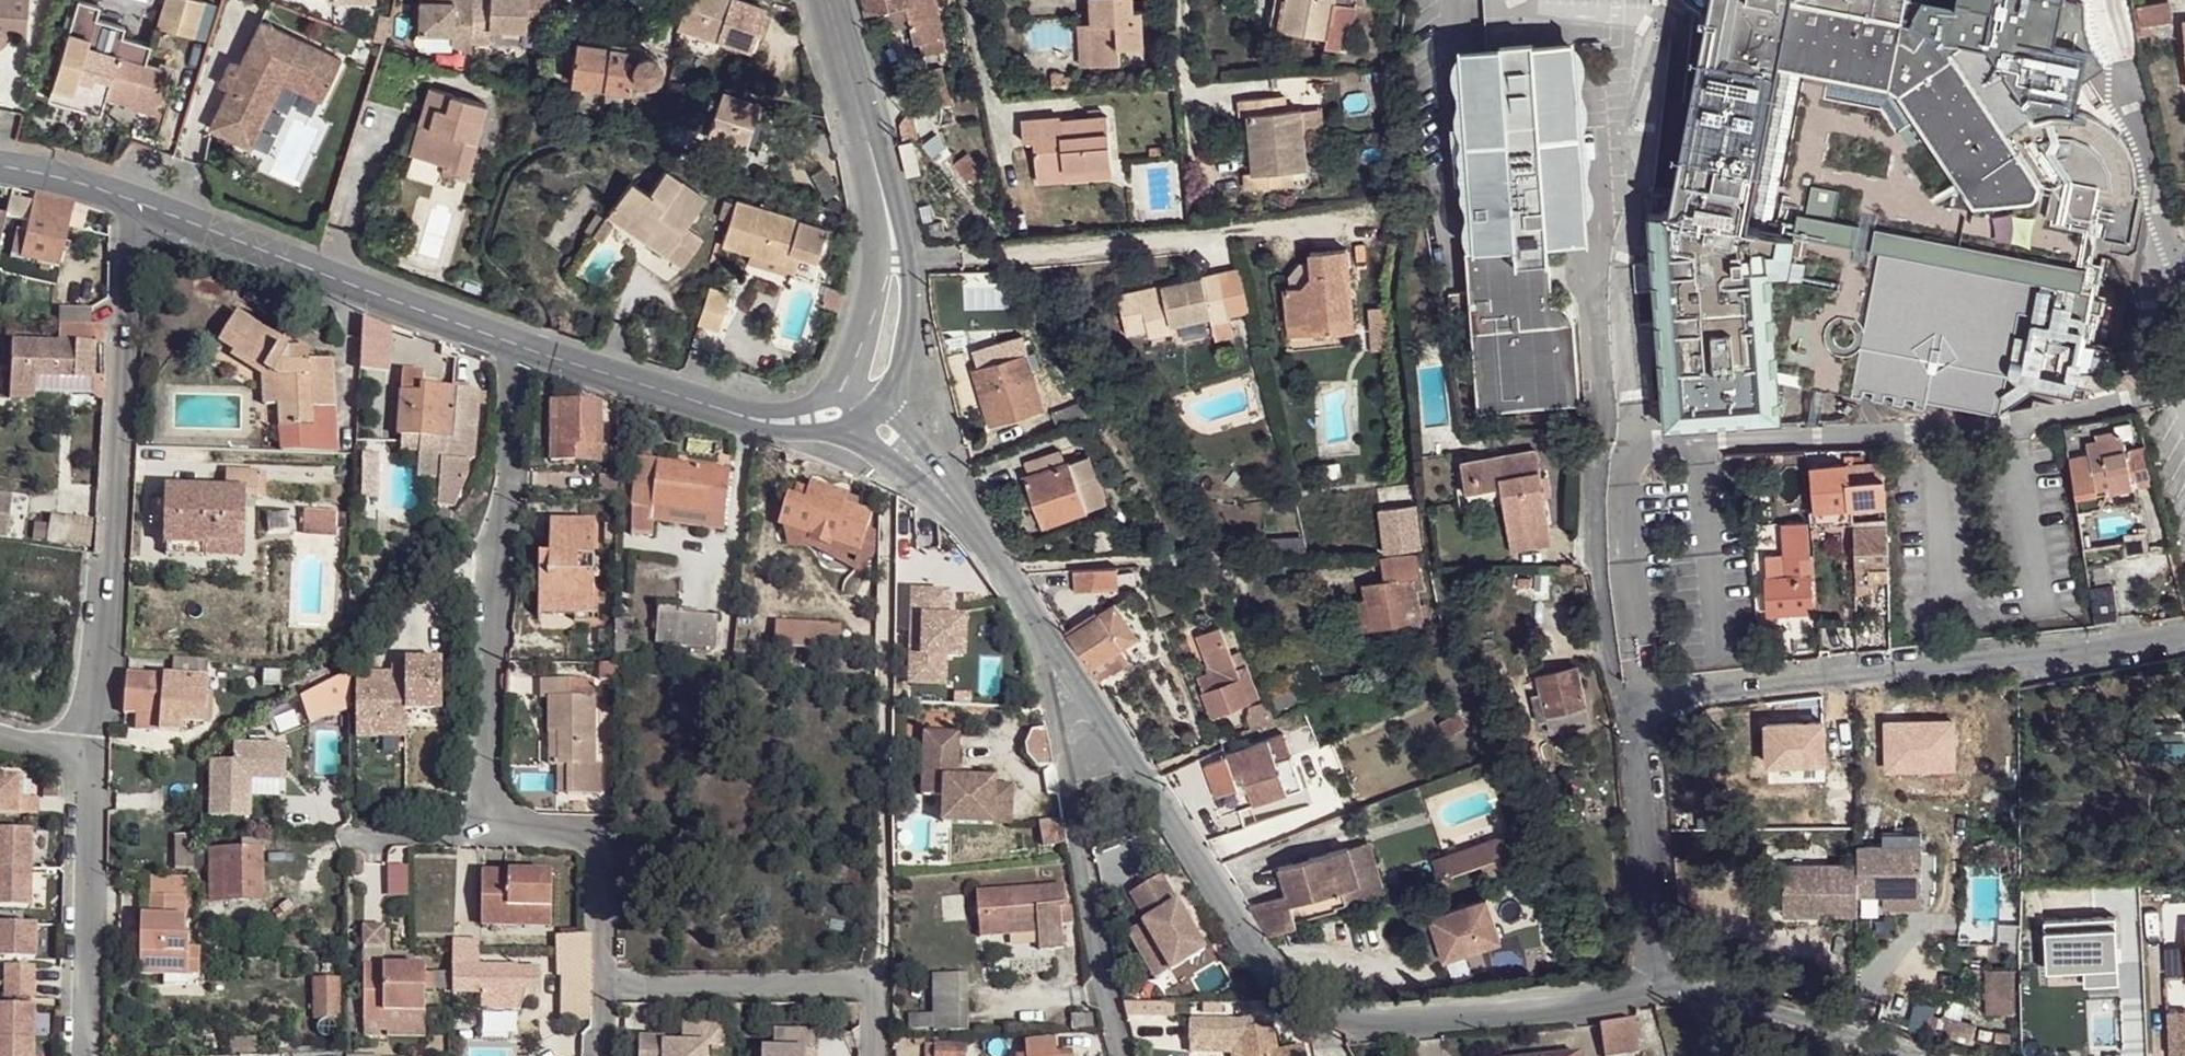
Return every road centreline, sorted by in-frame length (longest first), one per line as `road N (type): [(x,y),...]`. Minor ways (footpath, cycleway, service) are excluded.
road 1 (residential): [(1638,1005),(1654,947),(1645,715),(1693,683),(2184,631)]
road 2 (residential): [(1025,601),(1264,966),(1302,1000),(1353,1020),(1397,1021),(1638,1005)]
road 3 (residential): [(93,752),(138,201)]
road 4 (track): [(891,455),(878,985)]
road 5 (residential): [(481,832),(494,536),(511,482),(521,343)]
road 6 (residential): [(1122,1055),(1025,601)]
road 7 (tertiary): [(138,201),(521,343)]
road 8 (residential): [(602,988),(878,985),(876,1055)]
road 9 (residential): [(85,1055),(93,752)]
road 10 (residential): [(602,988),(599,846),(584,835),(481,832)]
road 11 (tertiary): [(893,398),(909,332),(913,260),(881,177)]
road 12 (tertiary): [(881,177),(878,261),(844,385)]
road 13 (tertiary): [(881,177),(829,0)]
road 14 (tertiary): [(521,343),(684,399)]
road 15 (tertiary): [(684,399),(778,430),(846,432)]
road 16 (tertiary): [(844,385),(813,405),(758,408),(684,399)]
road 17 (tertiary): [(0,165),(138,201)]
road 18 (residential): [(846,432),(962,503)]
road 19 (unclassified): [(962,503),(893,398)]
road 20 (residential): [(1792,1055),(1675,1017)]

